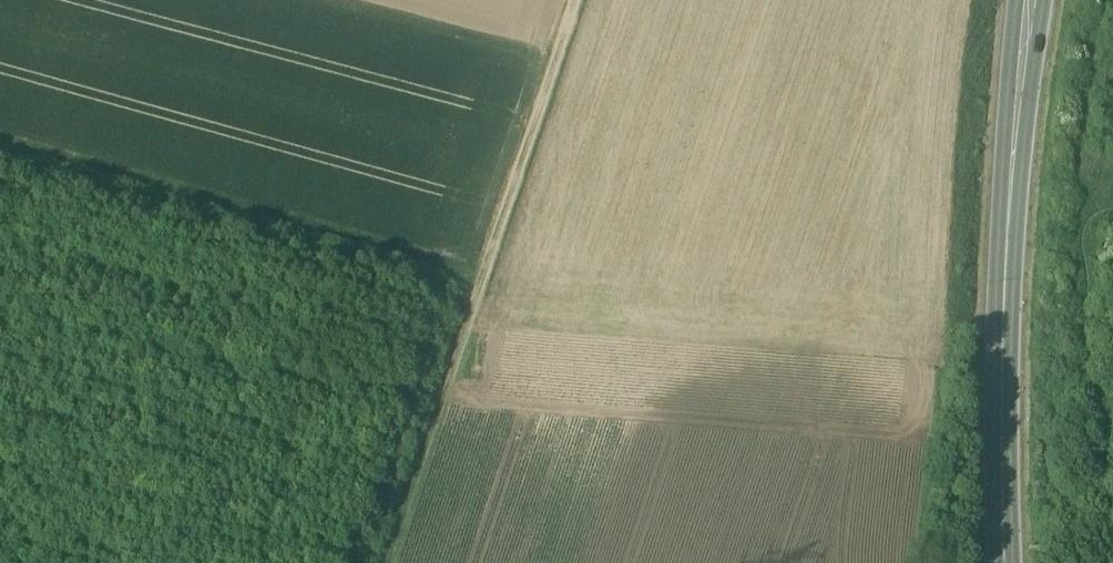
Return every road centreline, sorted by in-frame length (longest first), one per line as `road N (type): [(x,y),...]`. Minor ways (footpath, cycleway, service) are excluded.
road 1 (track): [(572,0),(386,562)]
road 2 (primary): [(1004,562),(1004,310),(1031,0)]

